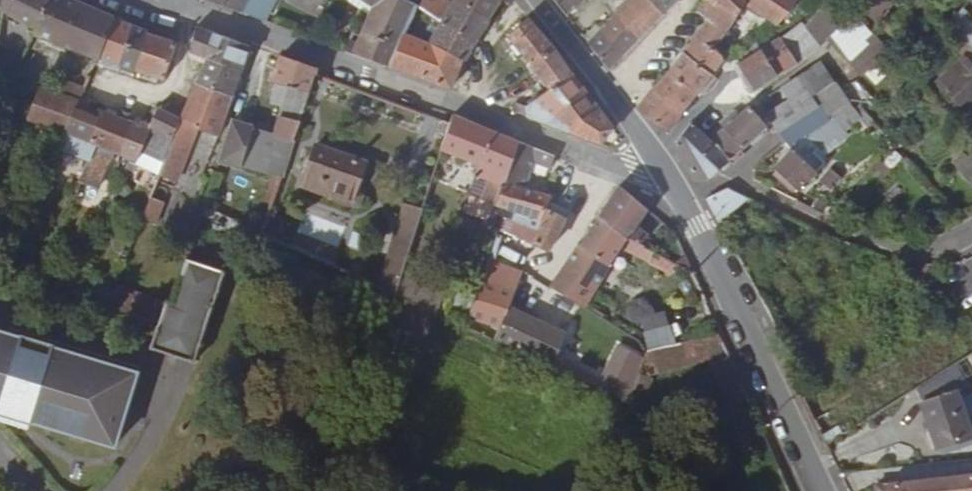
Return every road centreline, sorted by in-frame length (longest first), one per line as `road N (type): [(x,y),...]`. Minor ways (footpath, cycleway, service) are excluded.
road 1 (residential): [(184,6),(674,181)]
road 2 (tertiary): [(823,490),(674,181)]
road 3 (tertiary): [(674,181),(537,0)]

